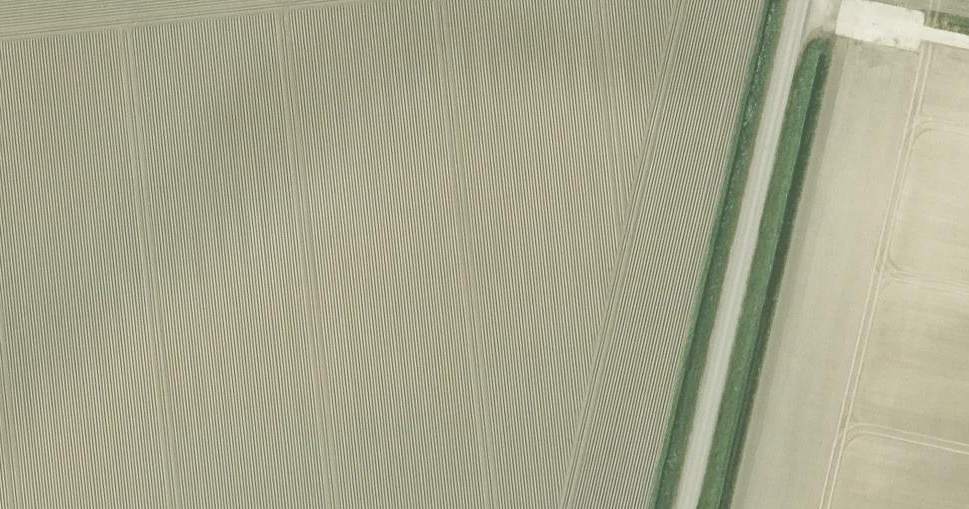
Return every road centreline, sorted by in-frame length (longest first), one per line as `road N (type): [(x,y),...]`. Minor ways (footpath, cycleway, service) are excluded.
road 1 (unclassified): [(688,508),(803,0)]

